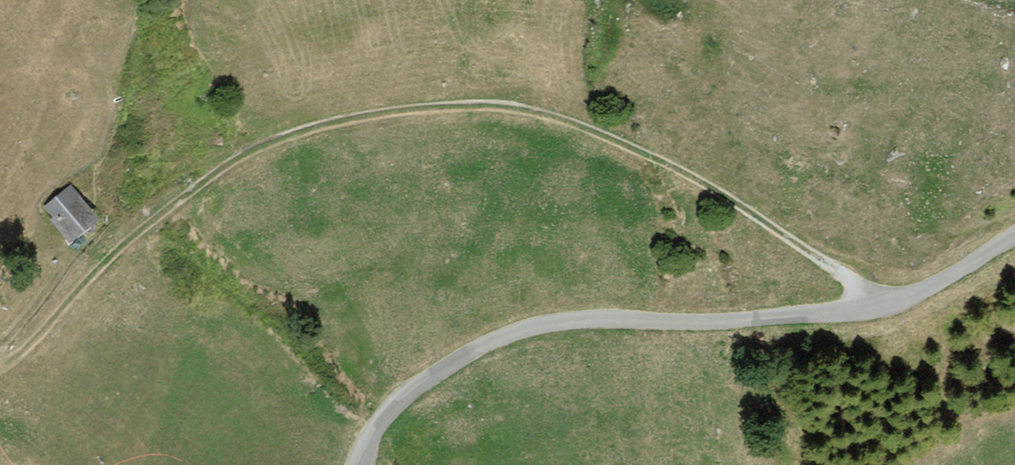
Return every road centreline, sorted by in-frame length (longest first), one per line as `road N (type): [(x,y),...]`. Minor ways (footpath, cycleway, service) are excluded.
road 1 (track): [(872,308),(868,291),(646,157),(525,114),(432,108),(298,132),(249,152),(138,236),(0,370)]
road 2 (unclassified): [(359,464),(392,410),(425,381),(515,333),(568,323),(775,319),(883,307),(913,300),(1014,240)]

